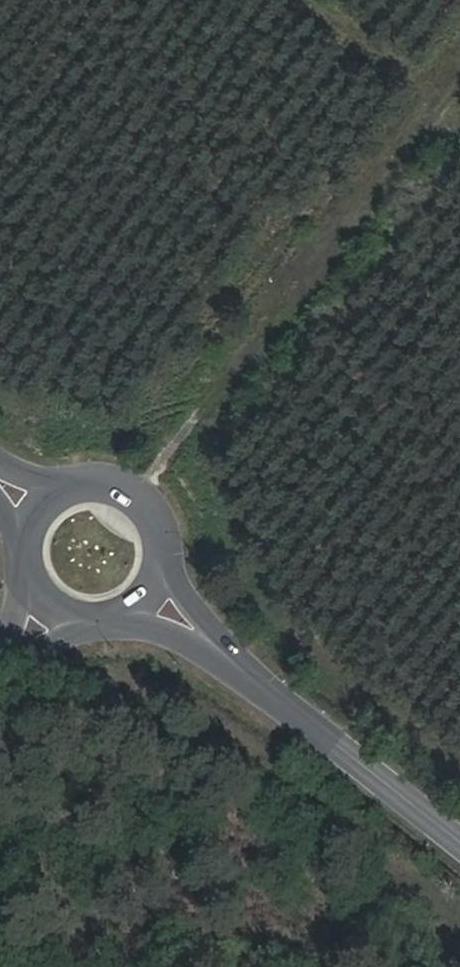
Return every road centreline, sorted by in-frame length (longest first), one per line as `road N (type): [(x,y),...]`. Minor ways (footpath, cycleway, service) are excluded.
road 1 (track): [(459,90),(139,497)]
road 2 (secondary): [(272,691),(459,839)]
road 3 (secondary): [(272,691),(192,601),(165,551)]
road 4 (secondary): [(115,618),(182,640),(272,691)]
road 5 (secondary): [(165,551),(150,506),(131,491),(108,483),(69,488)]
road 6 (secondary): [(30,555),(43,594),(67,613),(115,618)]

